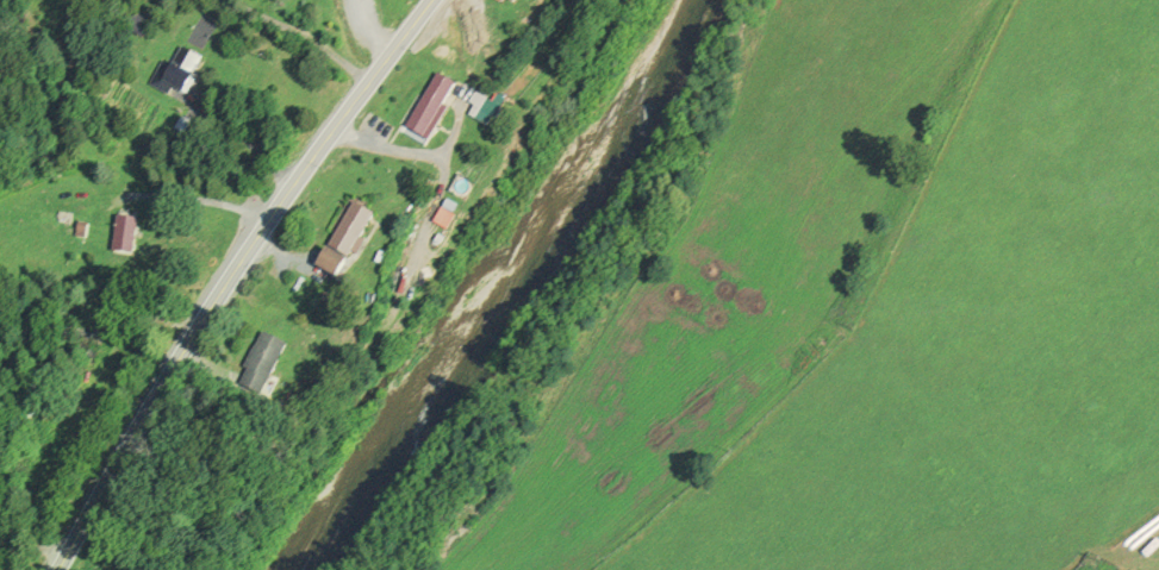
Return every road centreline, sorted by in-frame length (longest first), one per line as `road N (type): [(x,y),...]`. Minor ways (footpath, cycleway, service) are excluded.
road 1 (primary): [(61,569),(121,444),(266,225),(434,0)]

